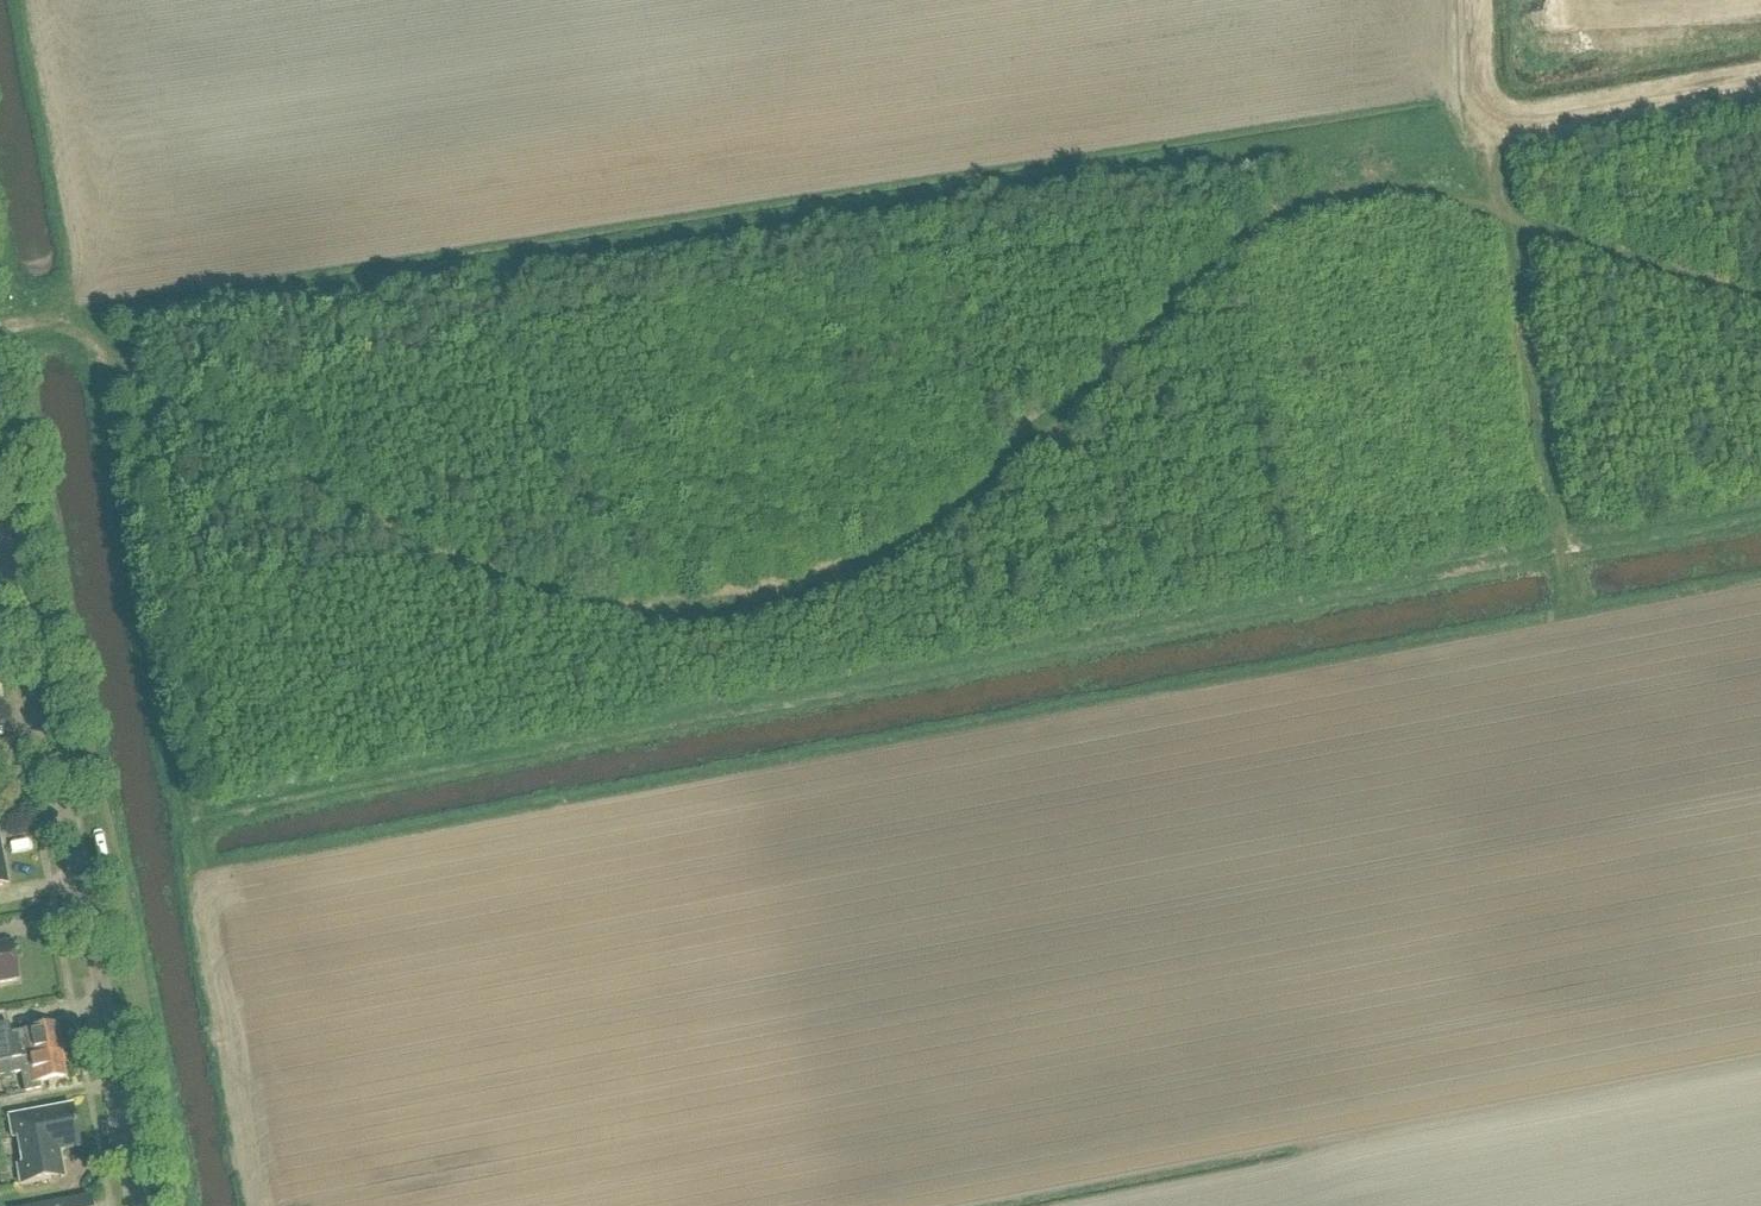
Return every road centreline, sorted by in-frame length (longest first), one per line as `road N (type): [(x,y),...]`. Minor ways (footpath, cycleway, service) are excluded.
road 1 (track): [(1760,310),(1445,199),(1389,190),(1328,197),(1247,246),(932,533),(864,578),(767,611),(680,622),(556,602),(443,565),(342,516),(207,433),(65,316)]
road 2 (unclassified): [(138,1205),(0,480)]
road 3 (track): [(1760,82),(1514,121),(1493,114),(1481,93),(1479,0)]

